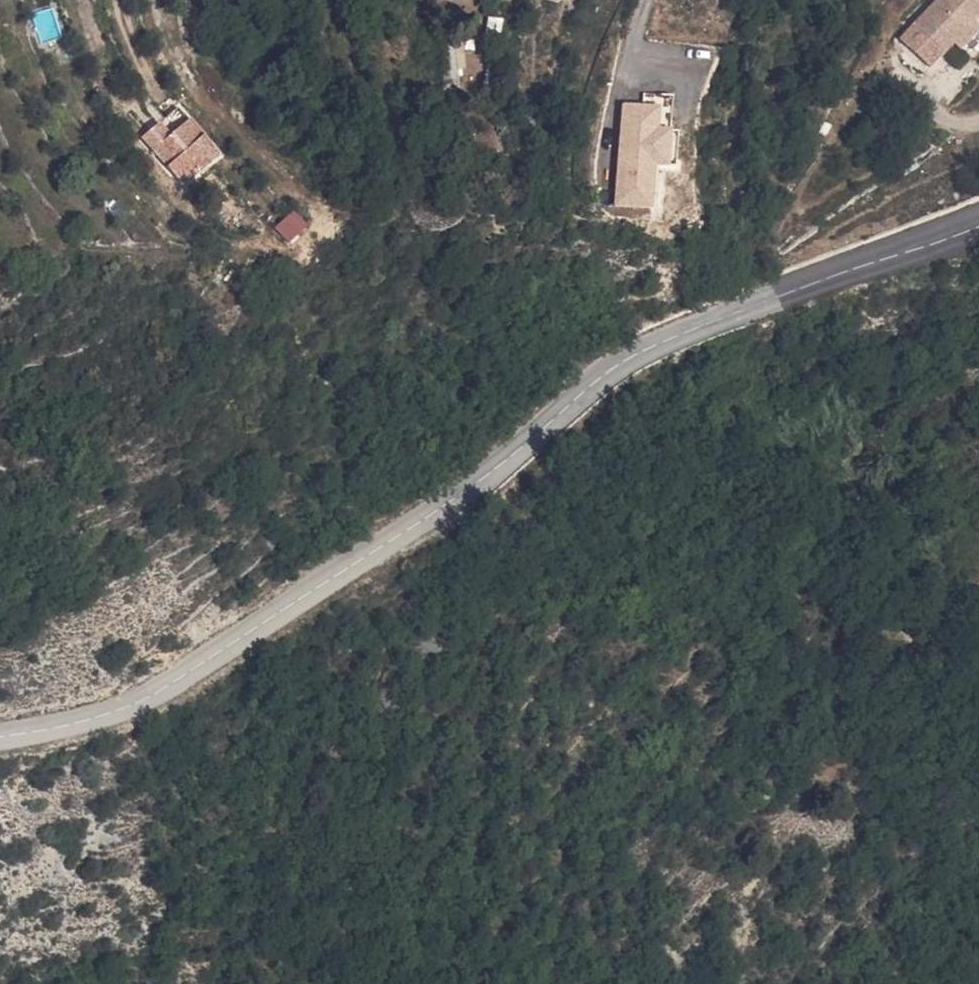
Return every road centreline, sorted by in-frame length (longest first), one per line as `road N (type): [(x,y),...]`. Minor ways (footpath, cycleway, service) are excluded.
road 1 (secondary): [(0,742),(51,735),(164,692),(441,515),(609,370),(677,335),(978,223)]

